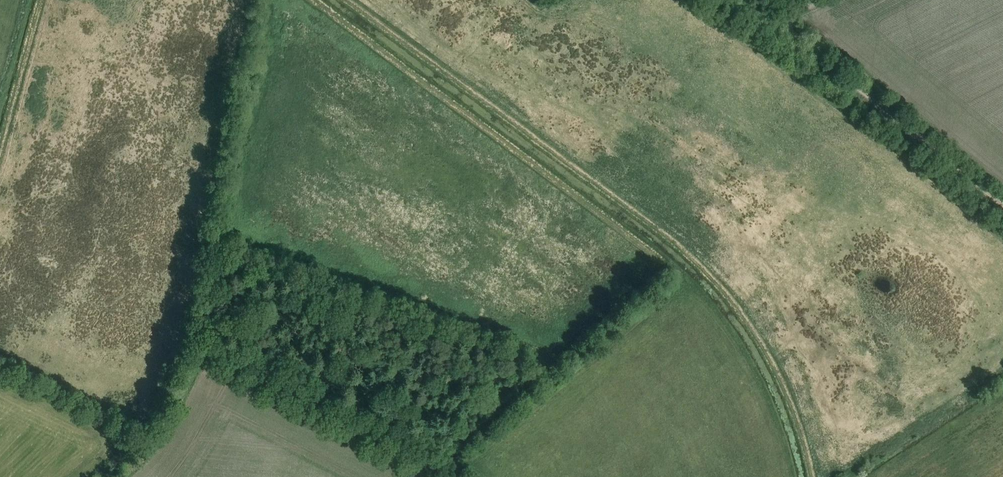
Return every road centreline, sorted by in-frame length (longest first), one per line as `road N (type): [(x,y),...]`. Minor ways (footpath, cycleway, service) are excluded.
road 1 (track): [(349,0),(674,237),(753,323),(786,387),(811,476)]
road 2 (track): [(782,25),(1002,203)]
road 3 (track): [(0,151),(43,0)]
road 4 (track): [(457,476),(453,458),(461,444),(549,366)]

